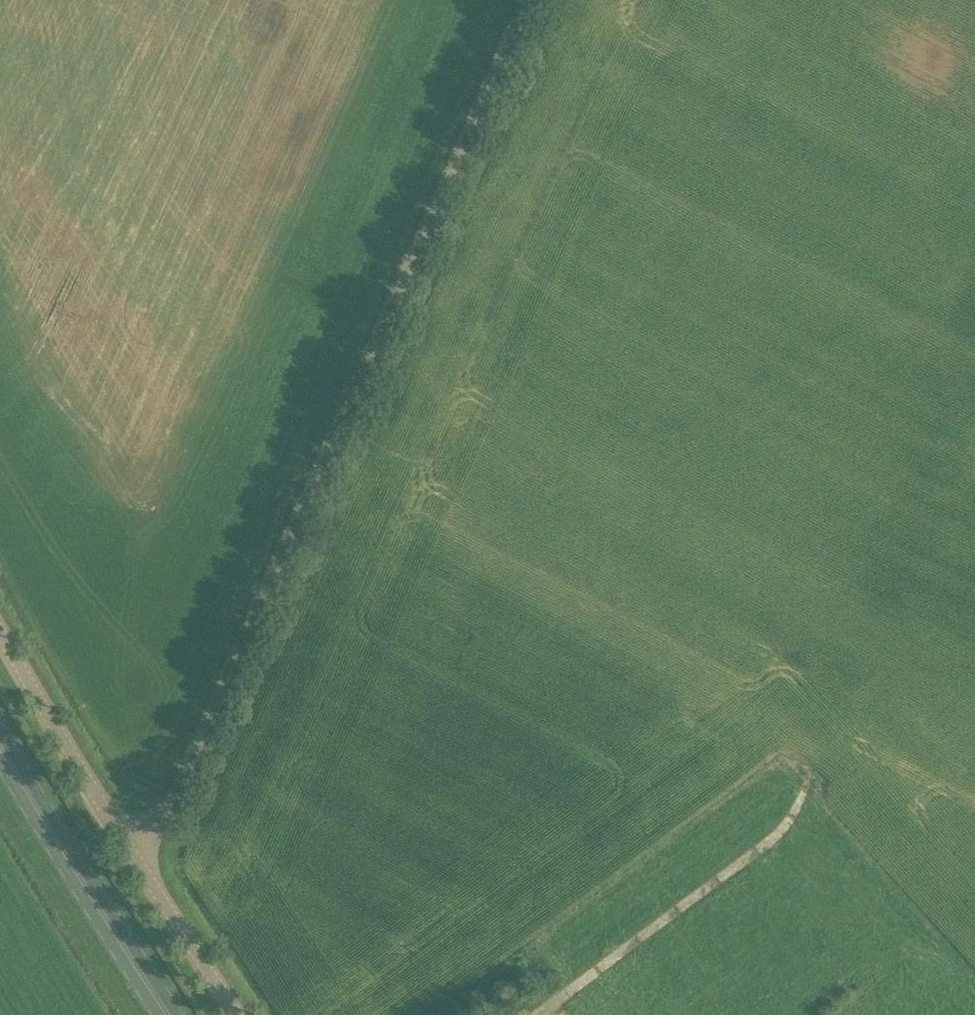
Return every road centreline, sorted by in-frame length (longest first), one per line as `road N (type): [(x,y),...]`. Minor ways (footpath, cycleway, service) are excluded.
road 1 (unclassified): [(237,1014),(0,624)]
road 2 (primary): [(167,1014),(0,737)]

